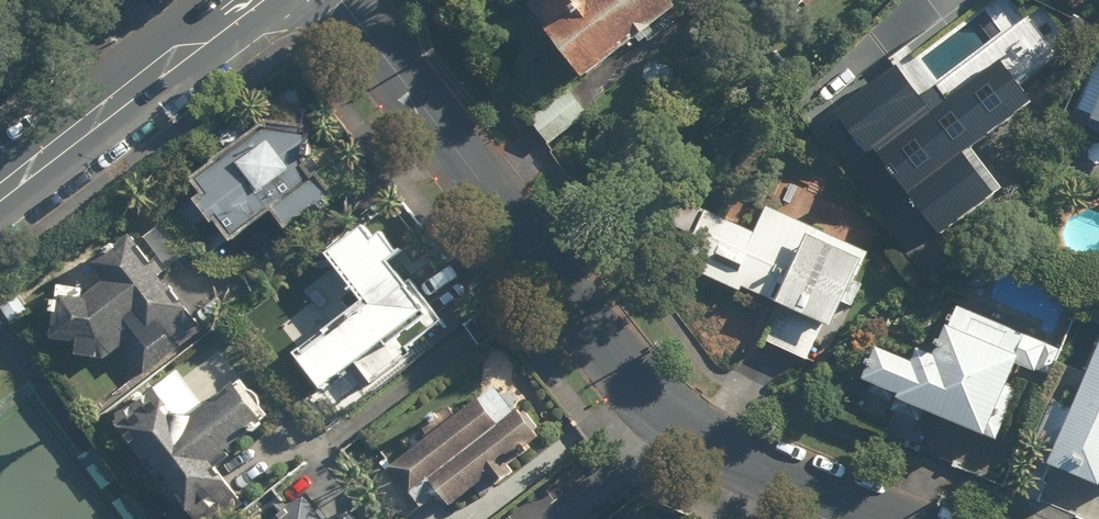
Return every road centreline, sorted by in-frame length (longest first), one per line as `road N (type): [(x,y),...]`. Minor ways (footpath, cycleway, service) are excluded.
road 1 (residential): [(900,518),(679,424),(336,0)]
road 2 (secondary): [(0,191),(249,0)]

